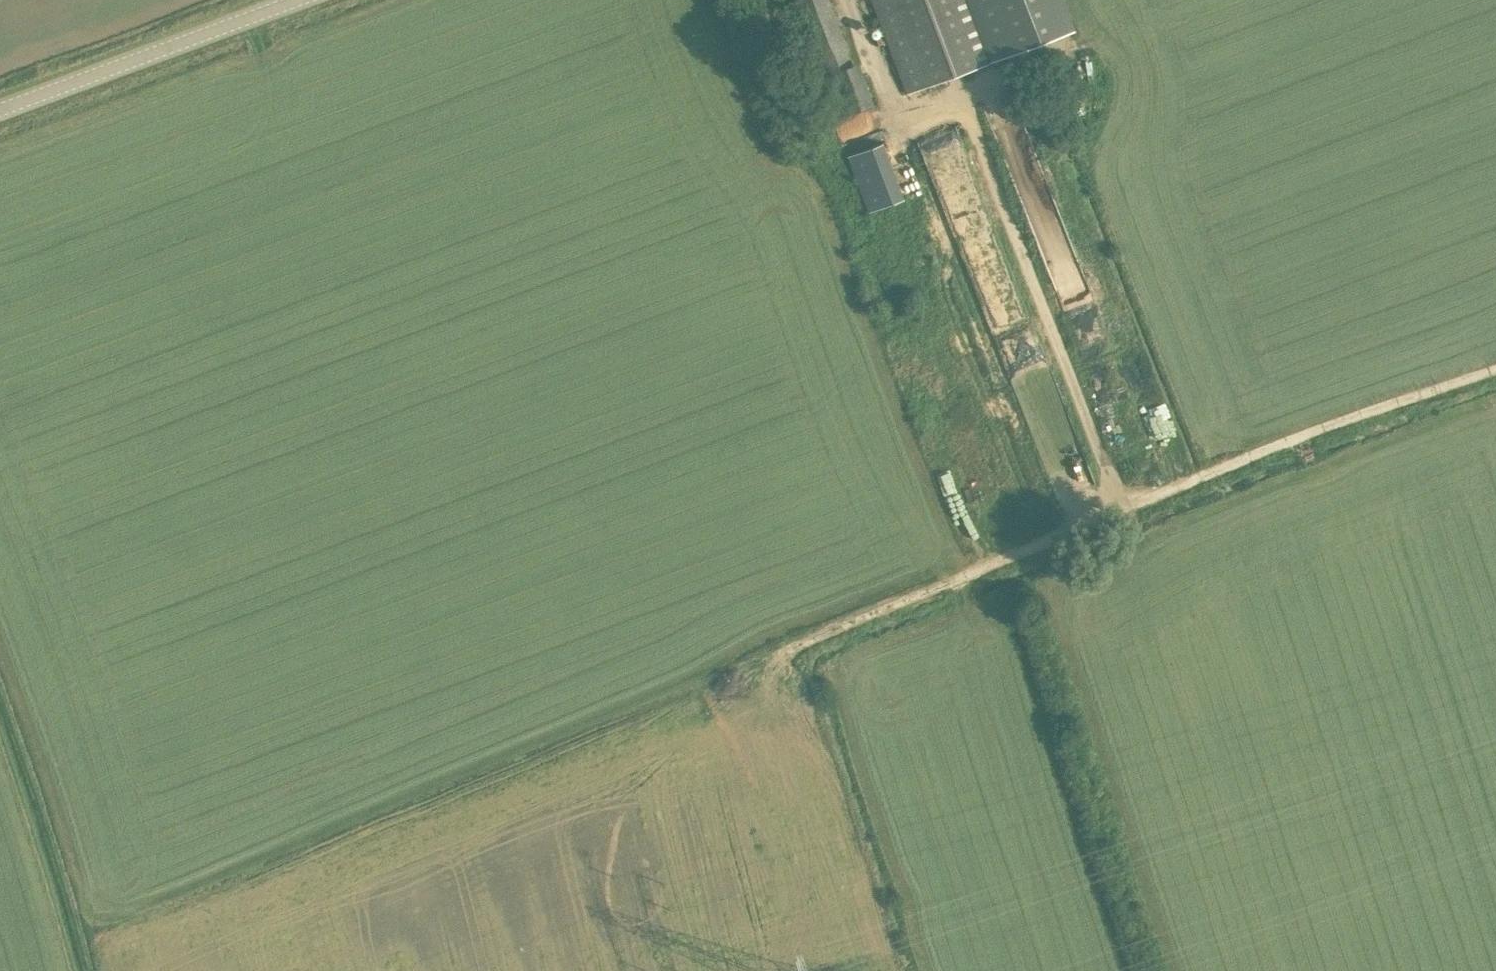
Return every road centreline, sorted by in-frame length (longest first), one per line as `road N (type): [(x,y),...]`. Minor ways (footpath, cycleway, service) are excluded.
road 1 (unclassified): [(0,112),(301,0)]

